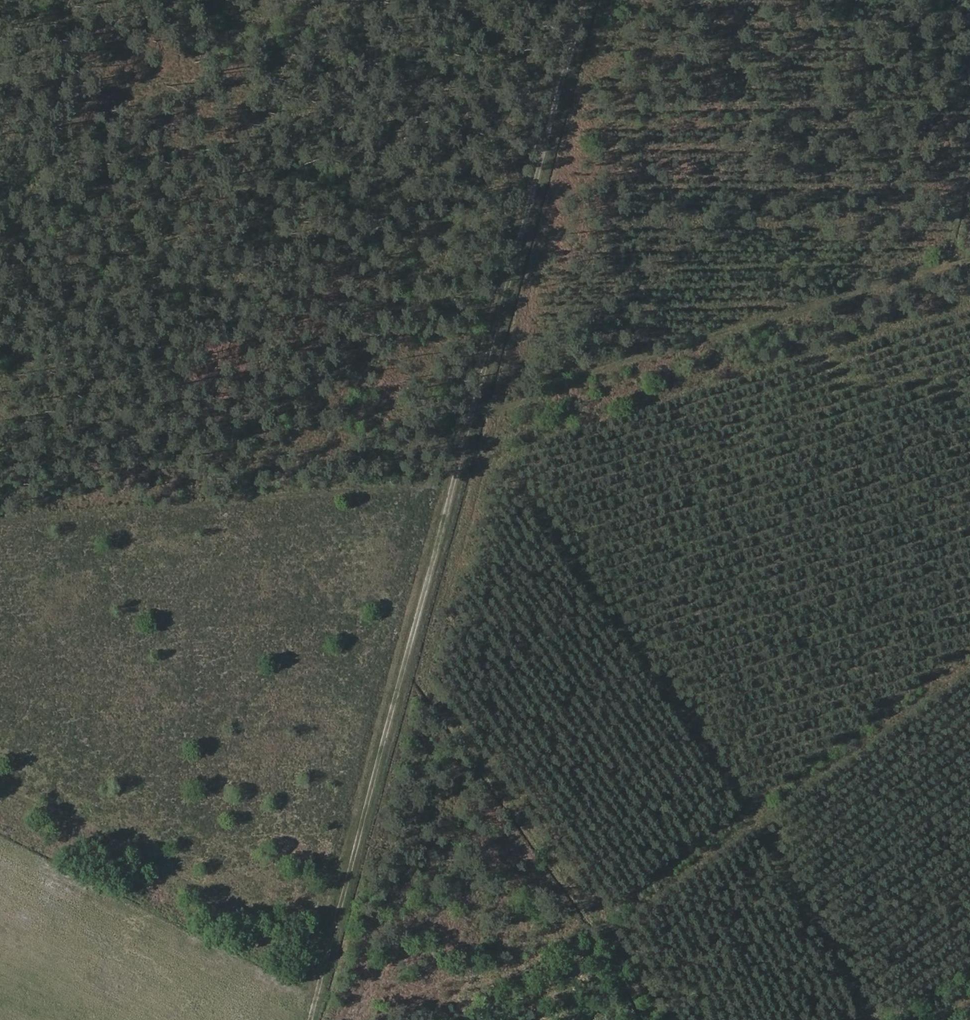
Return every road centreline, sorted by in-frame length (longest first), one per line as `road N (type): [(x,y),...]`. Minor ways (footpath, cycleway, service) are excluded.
road 1 (track): [(320,1019),(586,0)]
road 2 (track): [(0,512),(461,480)]
road 3 (track): [(0,773),(340,944)]
road 4 (track): [(0,813),(330,983)]

